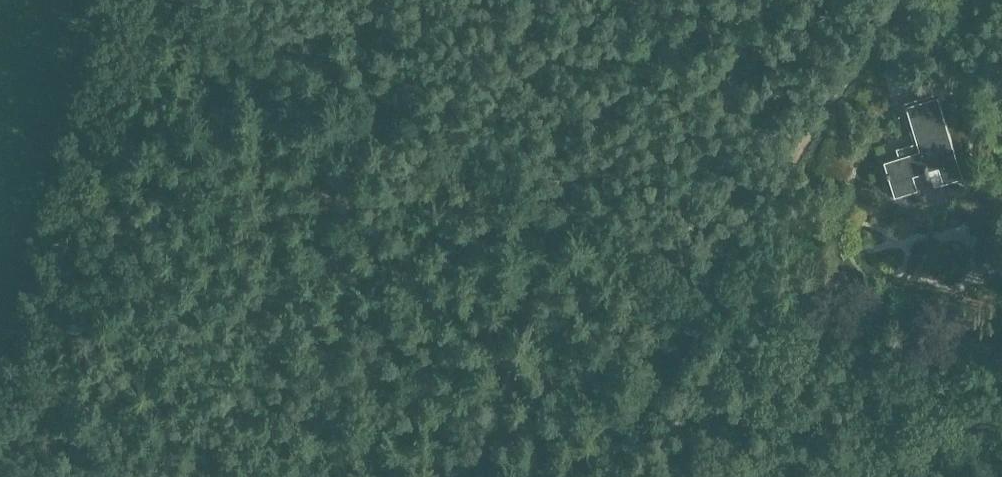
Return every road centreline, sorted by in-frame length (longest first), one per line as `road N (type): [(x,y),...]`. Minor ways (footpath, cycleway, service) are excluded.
road 1 (unclassified): [(1001,432),(224,0)]
road 2 (track): [(879,0),(606,476)]

